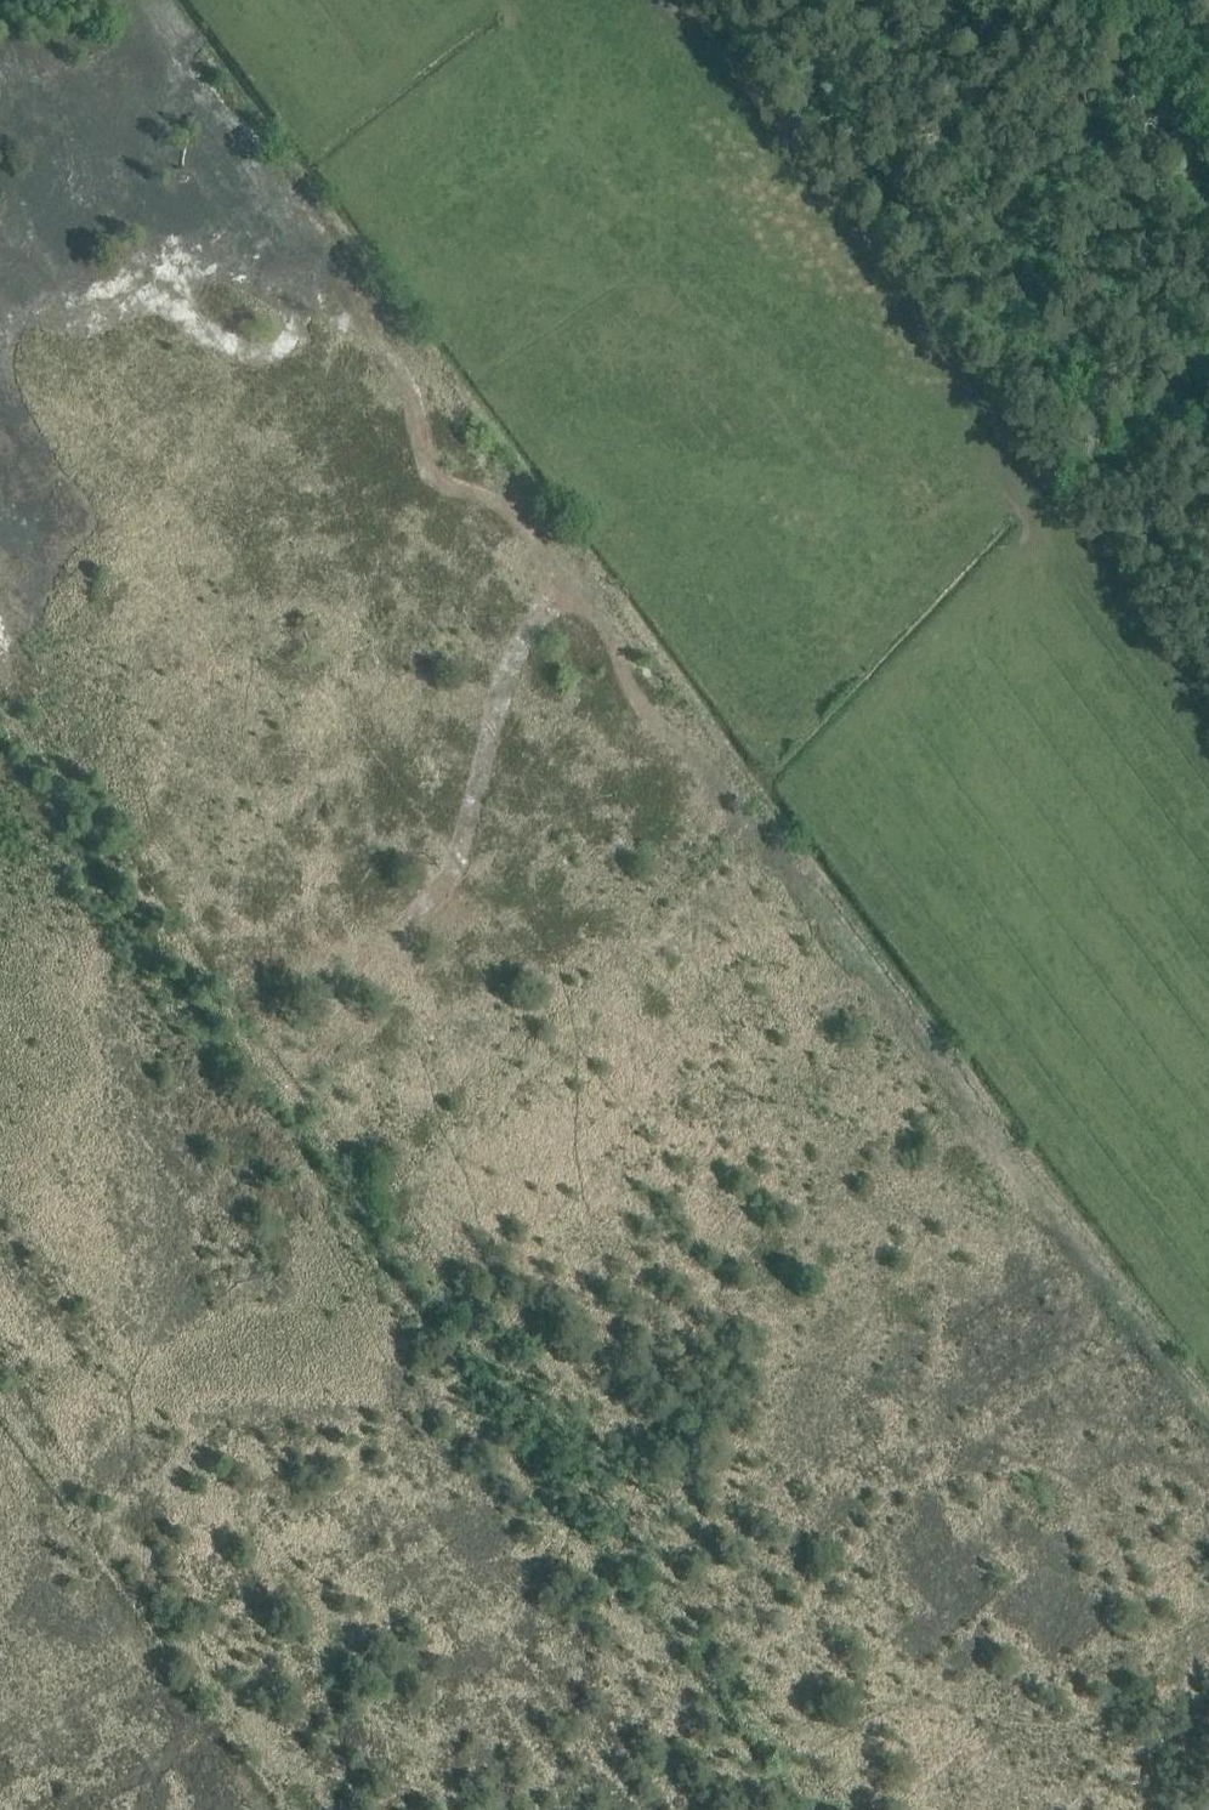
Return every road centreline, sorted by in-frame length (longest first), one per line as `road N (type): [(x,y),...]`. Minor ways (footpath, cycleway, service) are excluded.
road 1 (track): [(1061,0),(1208,196)]

